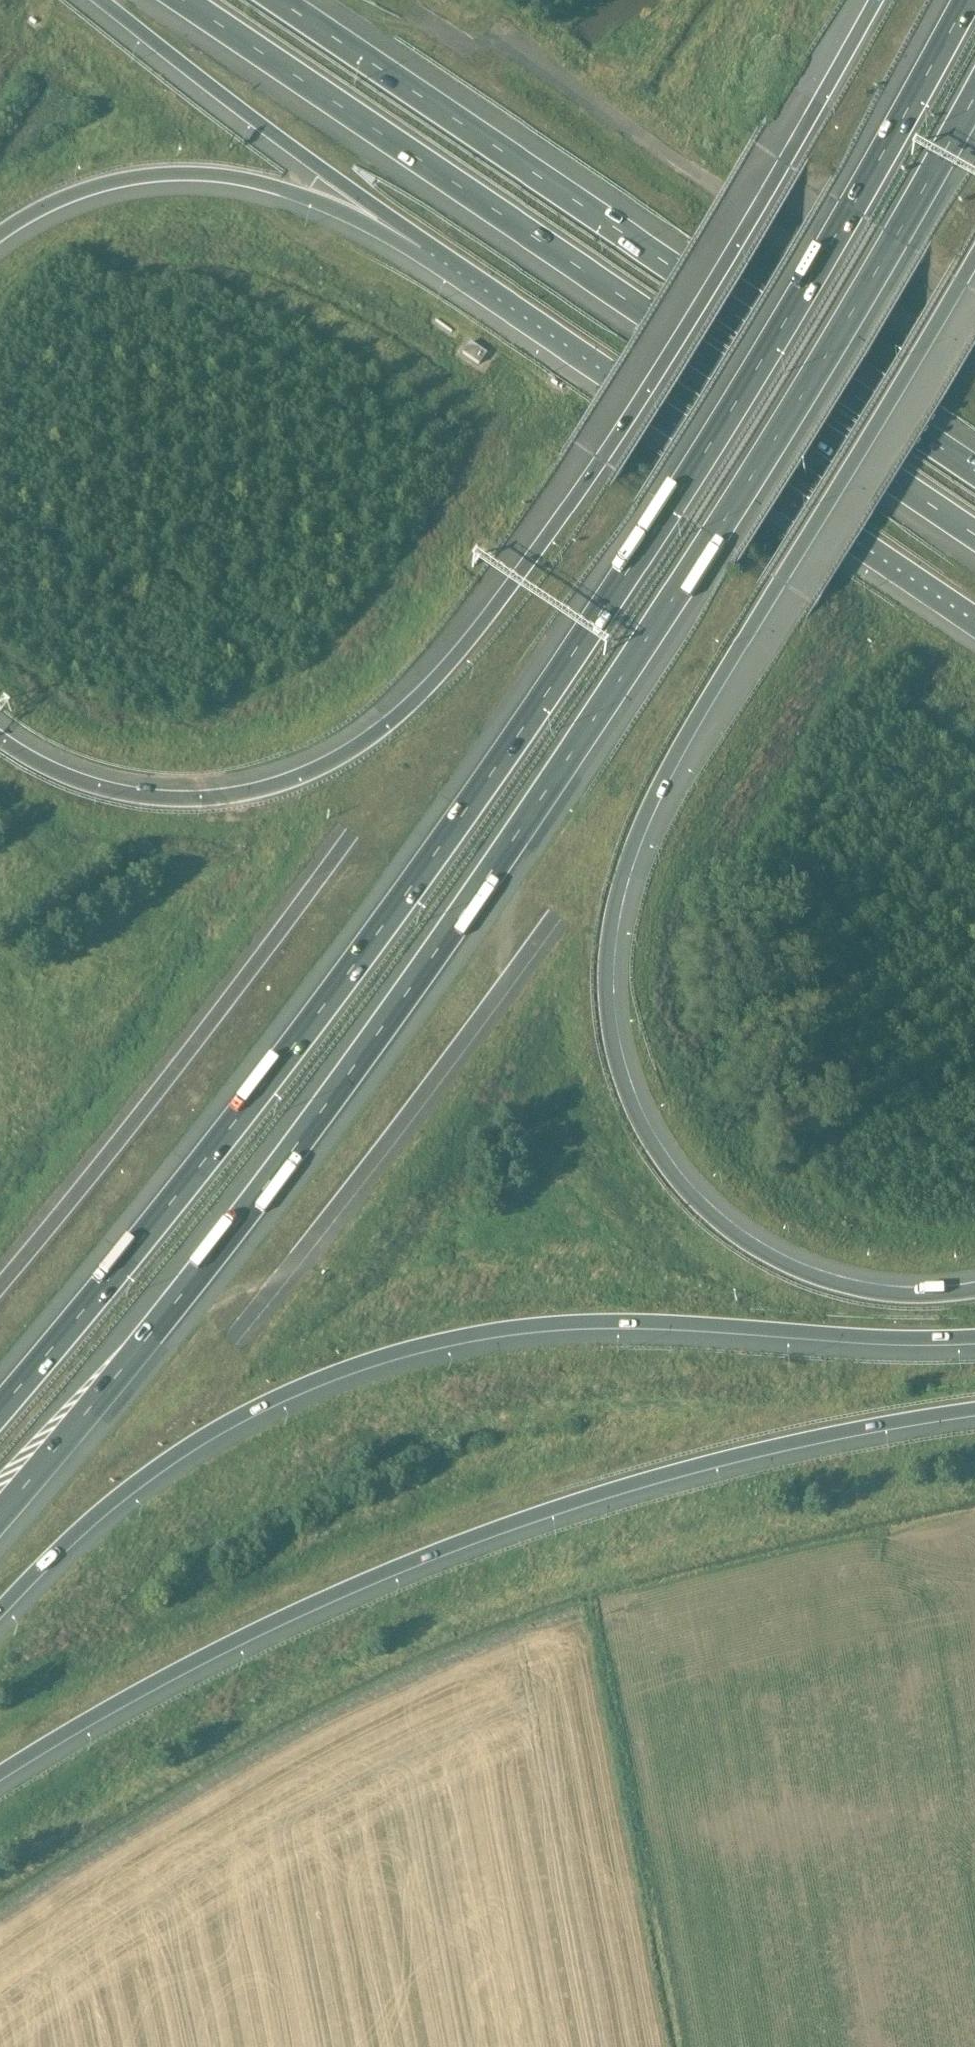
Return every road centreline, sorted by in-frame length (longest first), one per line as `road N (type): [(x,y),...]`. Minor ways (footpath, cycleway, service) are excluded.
road 1 (motorway): [(0,1514),(250,1209),(429,968),(713,536),(974,93)]
road 2 (motorway): [(967,0),(670,506),(404,900),(0,1412)]
road 3 (motorway): [(974,1290),(926,1296),(842,1286),(731,1231),(660,1158),(628,1102),(606,1007),(615,903),(669,769),(974,255)]
road 4 (motorway): [(874,0),(785,161),(601,460),(446,672),(393,719),(292,782),(171,800),(57,773),(0,738)]
road 5 (motorway): [(0,1614),(78,1532),(161,1466),(249,1410),(393,1352),(473,1331),(579,1321),(974,1337)]
road 6 (motorway): [(0,1774),(213,1648),(516,1522),(748,1454),(974,1408)]
road 7 (motorway): [(179,0),(974,534)]
road 8 (motorway): [(974,469),(274,0)]
road 9 (motorway): [(423,249),(974,621)]
road 10 (motorway): [(0,234),(79,191),(180,174),(240,177),(291,192),(423,249)]
road 11 (motorway): [(102,0),(423,249)]

